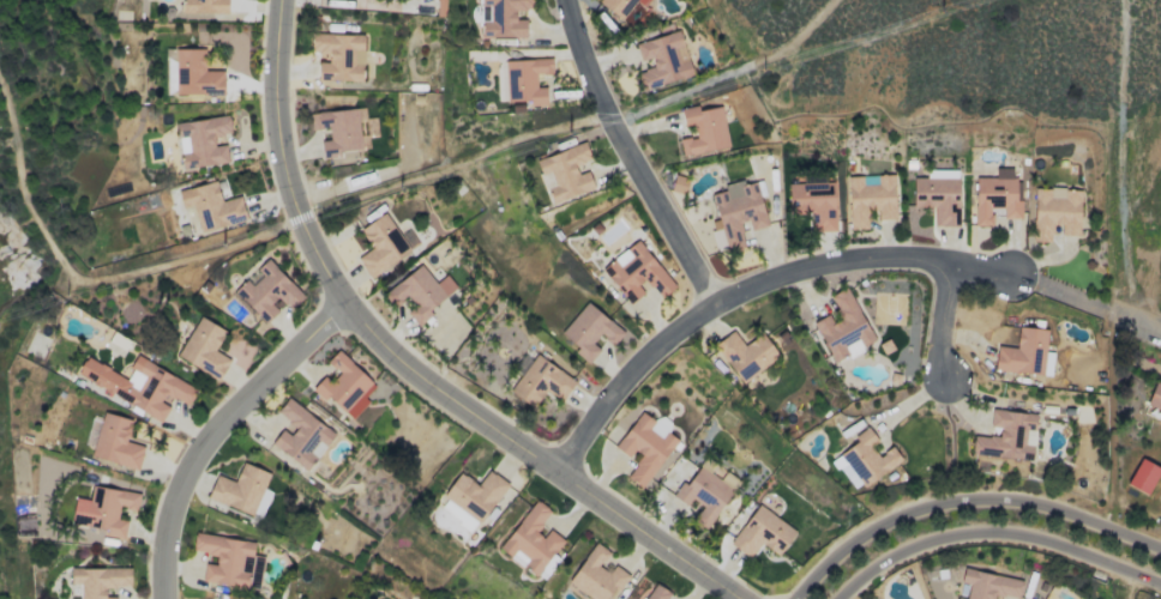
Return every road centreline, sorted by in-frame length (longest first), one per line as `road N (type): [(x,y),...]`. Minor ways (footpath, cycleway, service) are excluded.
road 1 (tertiary): [(736,598),(411,373),(342,303),(288,184),(273,74),(279,0)]
road 2 (residential): [(1016,277),(889,259),(763,285),(717,307),(632,374),(559,474)]
road 3 (tertiary): [(1160,546),(1040,502),(970,495),(897,515),(837,551),(793,598)]
road 4 (residential): [(166,598),(166,551),(190,474),(227,420),(342,303)]
road 5 (tertiary): [(841,598),(909,549),(973,530),(1033,537),(1160,583)]
road 6 (residential): [(568,0),(607,110),(717,307)]
road 7 (residential): [(1160,332),(1016,277)]

